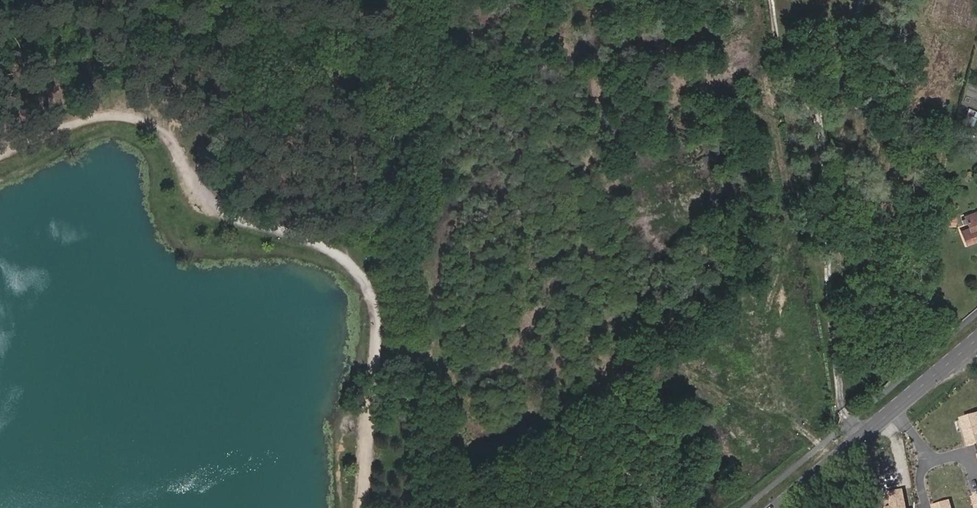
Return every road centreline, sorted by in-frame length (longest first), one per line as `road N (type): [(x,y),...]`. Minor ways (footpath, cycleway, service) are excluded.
road 1 (primary): [(976,339),(777,507)]

